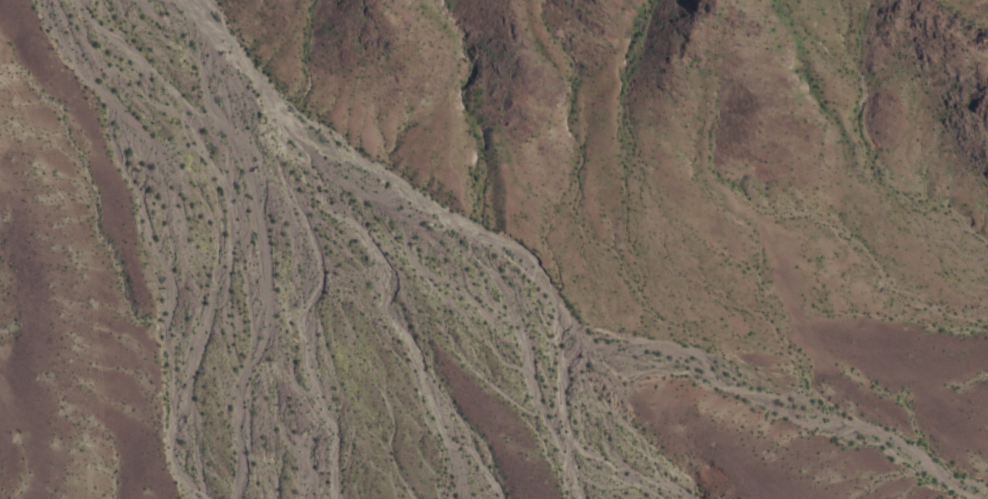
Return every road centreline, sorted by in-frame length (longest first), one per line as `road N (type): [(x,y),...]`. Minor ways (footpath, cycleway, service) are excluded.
road 1 (track): [(77,498),(69,303),(0,48)]

